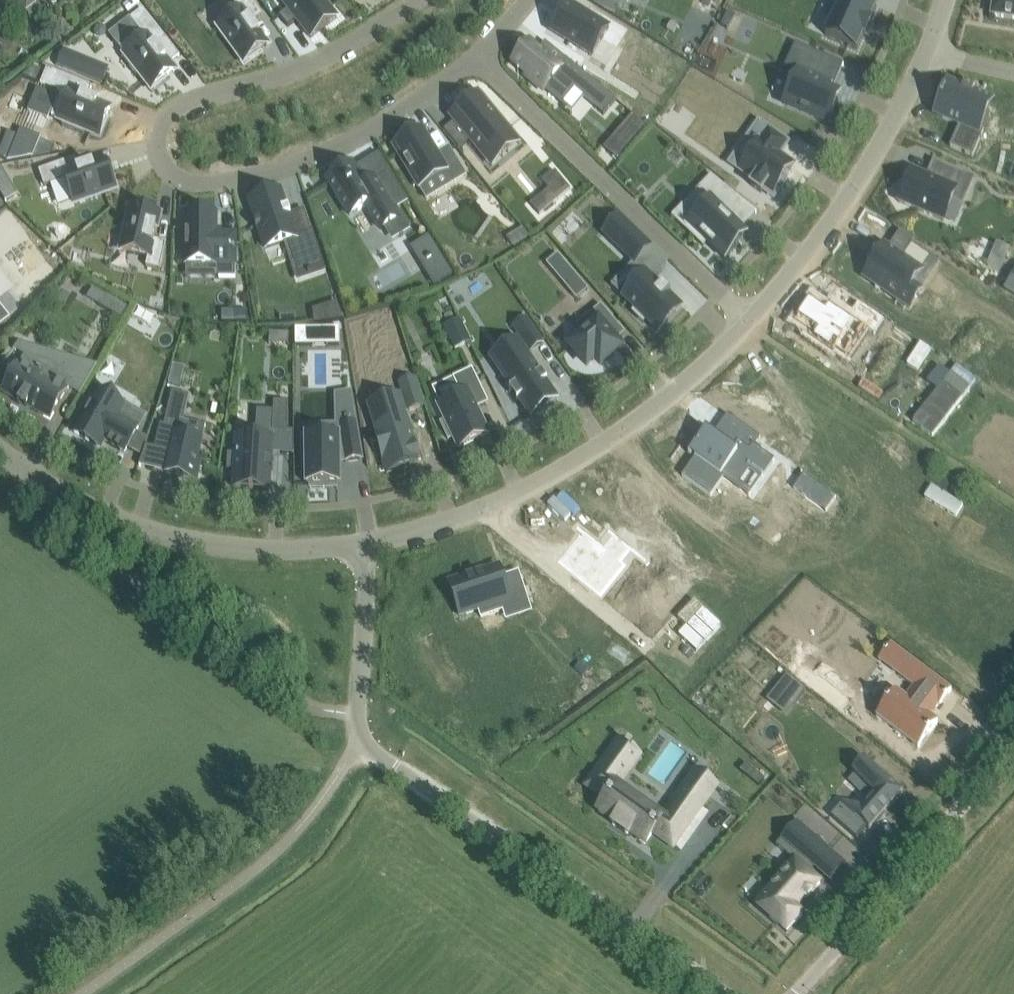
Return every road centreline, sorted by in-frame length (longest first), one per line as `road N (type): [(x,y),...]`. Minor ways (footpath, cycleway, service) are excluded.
road 1 (unclassified): [(473,55),(396,116),(338,148),(247,178),(191,181),(162,158),(155,135),(167,110),(203,91),(309,60),(413,0)]
road 2 (unclassified): [(717,993),(360,742),(370,542)]
road 3 (unclassified): [(370,542),(450,522),(529,487),(632,424),(748,327)]
road 4 (unclassified): [(748,327),(473,55)]
road 5 (unclassified): [(370,542),(241,549),(156,534),(32,475)]
road 6 (unclassified): [(748,327),(862,184),(927,51)]
road 7 (unclassified): [(801,993),(1013,752)]

